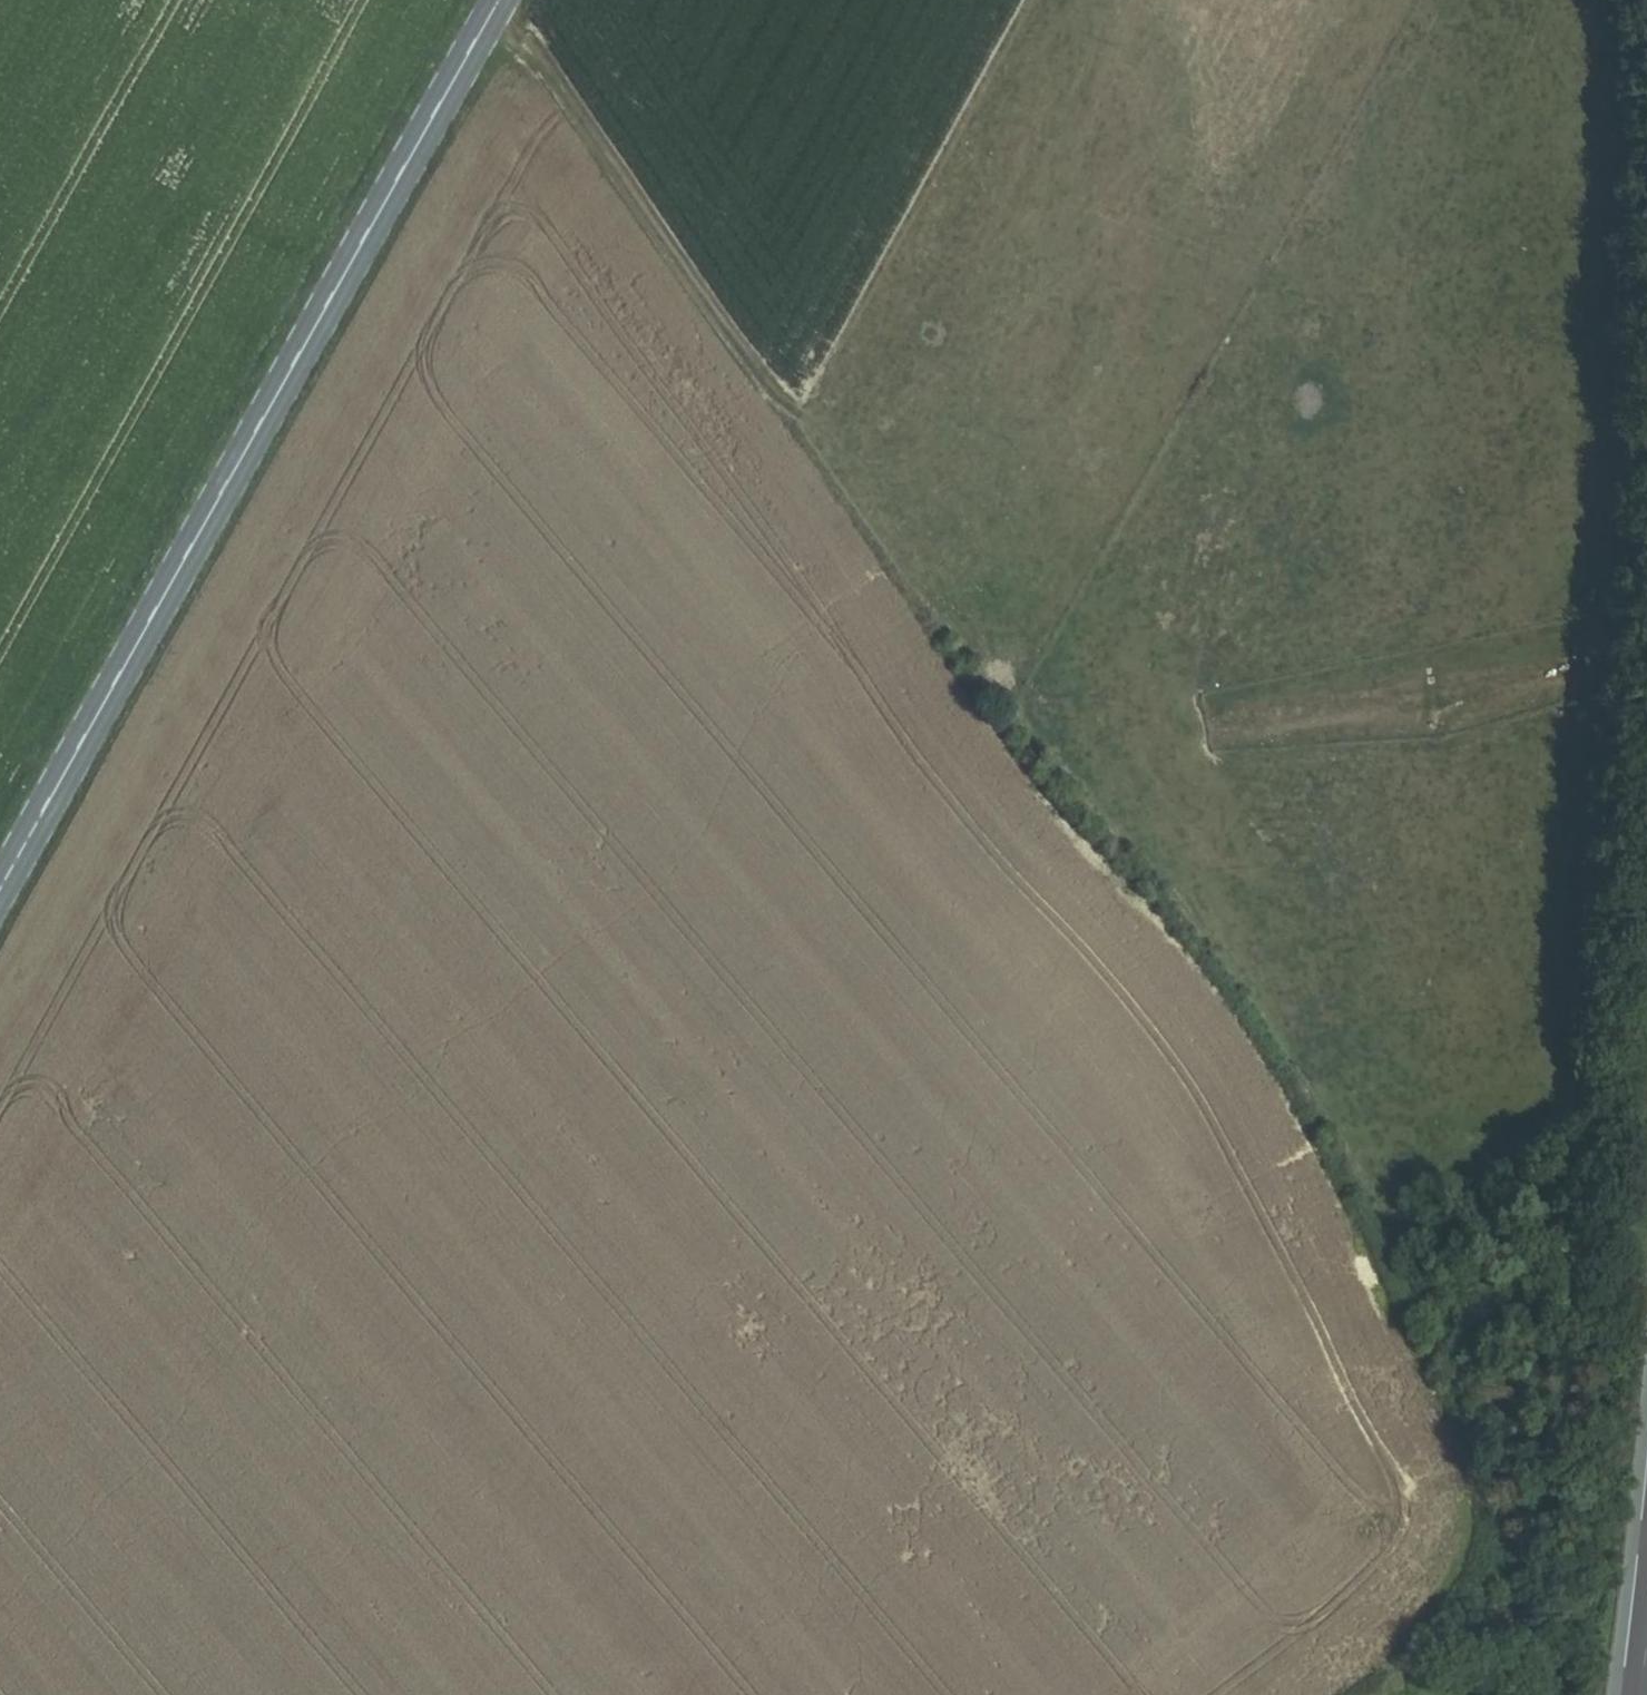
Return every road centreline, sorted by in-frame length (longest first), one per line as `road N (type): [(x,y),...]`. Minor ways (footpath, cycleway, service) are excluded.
road 1 (secondary): [(0,895),(505,0)]

